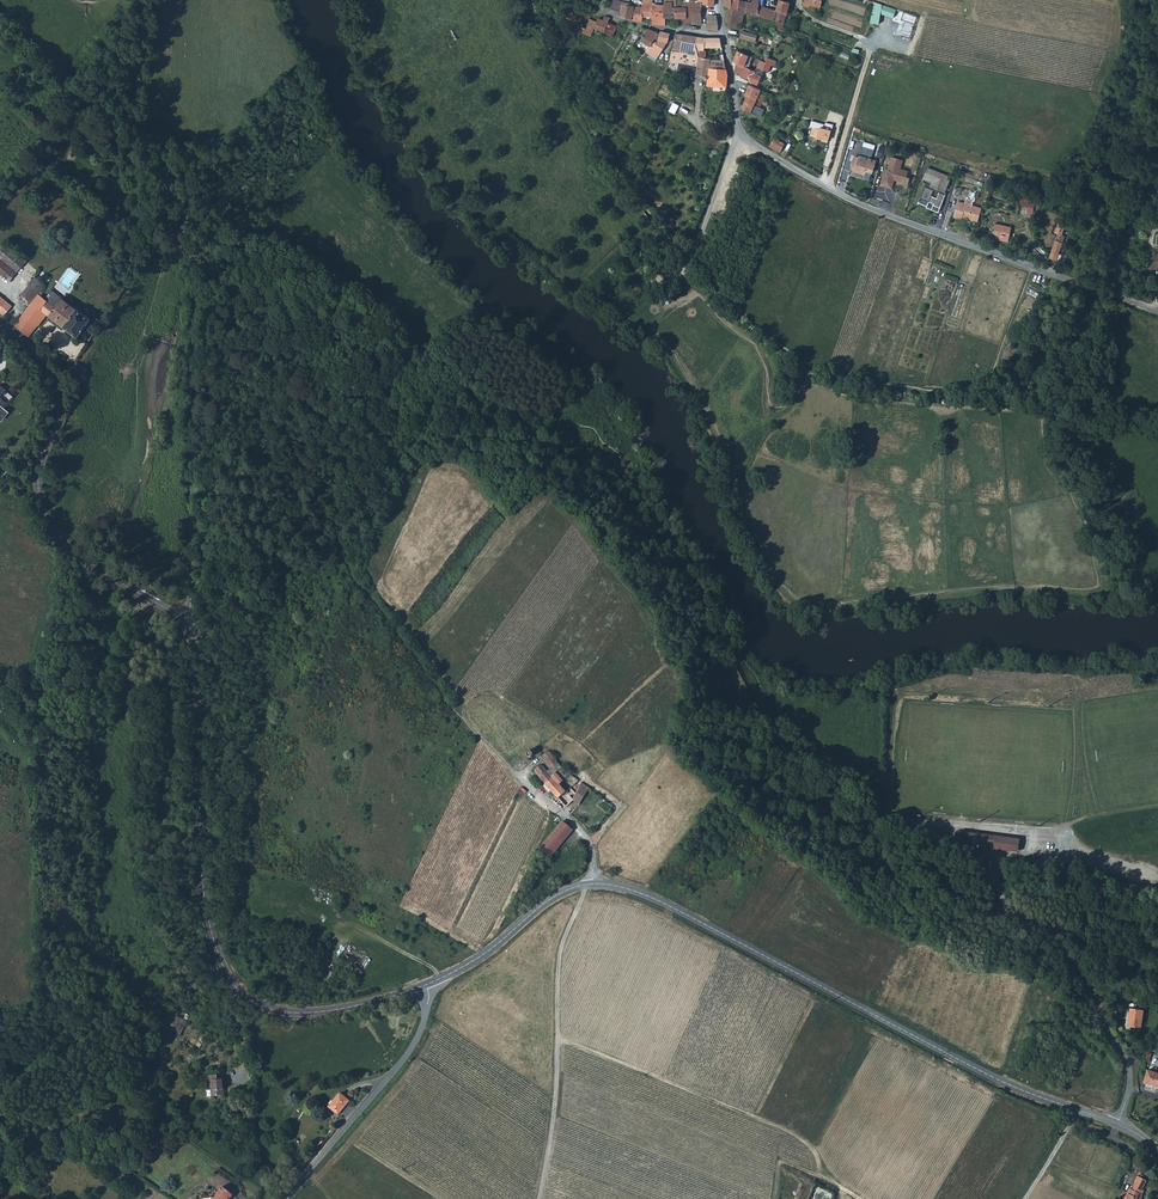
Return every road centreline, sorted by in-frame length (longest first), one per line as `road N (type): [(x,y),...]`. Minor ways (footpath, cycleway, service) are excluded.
road 1 (track): [(1031,268),(979,388),(894,386),(820,368),(752,322),(668,236),(608,155),(515,0)]
road 2 (unclassified): [(180,621),(177,280),(186,219),(183,179),(144,106),(150,0)]
road 3 (tertiary): [(1117,1124),(1005,1082),(646,895),(593,884)]
road 4 (tertiary): [(427,984),(305,1012),(257,1004),(233,982),(207,924),(198,665),(180,621)]
road 5 (unclassified): [(740,134),(866,208),(1157,311)]
road 6 (tertiary): [(180,621),(90,567),(49,520),(38,475),(58,421),(58,383),(0,320)]
road 7 (track): [(558,1036),(789,1131),(814,1151),(820,1179),(852,1198)]
road 8 (track): [(538,1198),(550,1135),(561,950),(584,885)]
road 9 (unclassified): [(1117,1124),(1130,1086),(1127,1059),(1069,974),(1006,913),(995,872)]
road 10 (unclassified): [(427,984),(411,1050),(285,1198)]
road 11 (unclassified): [(639,291),(667,281),(692,258),(740,134)]
road 12 (tertiary): [(593,884),(546,902),(484,955),(427,984)]
road 13 (track): [(0,855),(26,868),(34,885),(29,1003),(0,1007)]
road 14 (residential): [(593,884),(588,839),(519,780)]
road 15 (residential): [(607,0),(609,14),(639,23),(724,33)]

